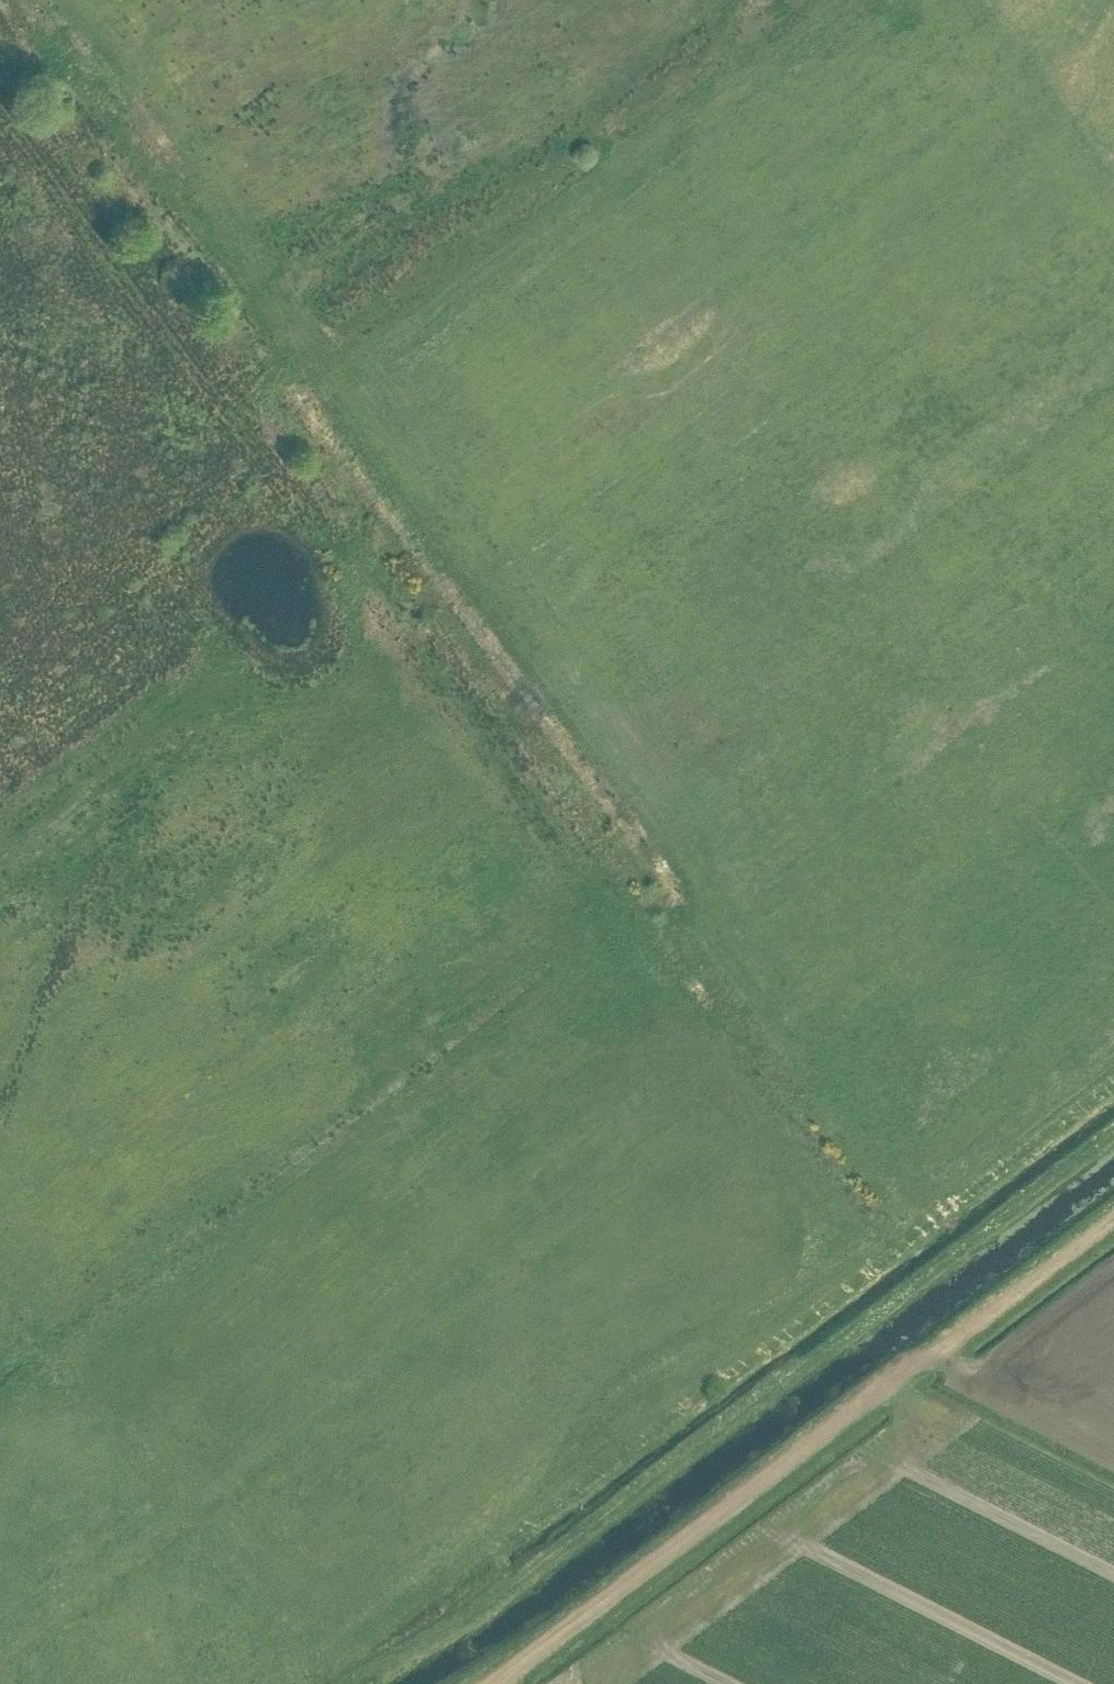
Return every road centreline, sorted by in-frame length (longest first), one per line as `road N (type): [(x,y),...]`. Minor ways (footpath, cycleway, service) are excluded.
road 1 (track): [(495,1683),(1113,1215)]

